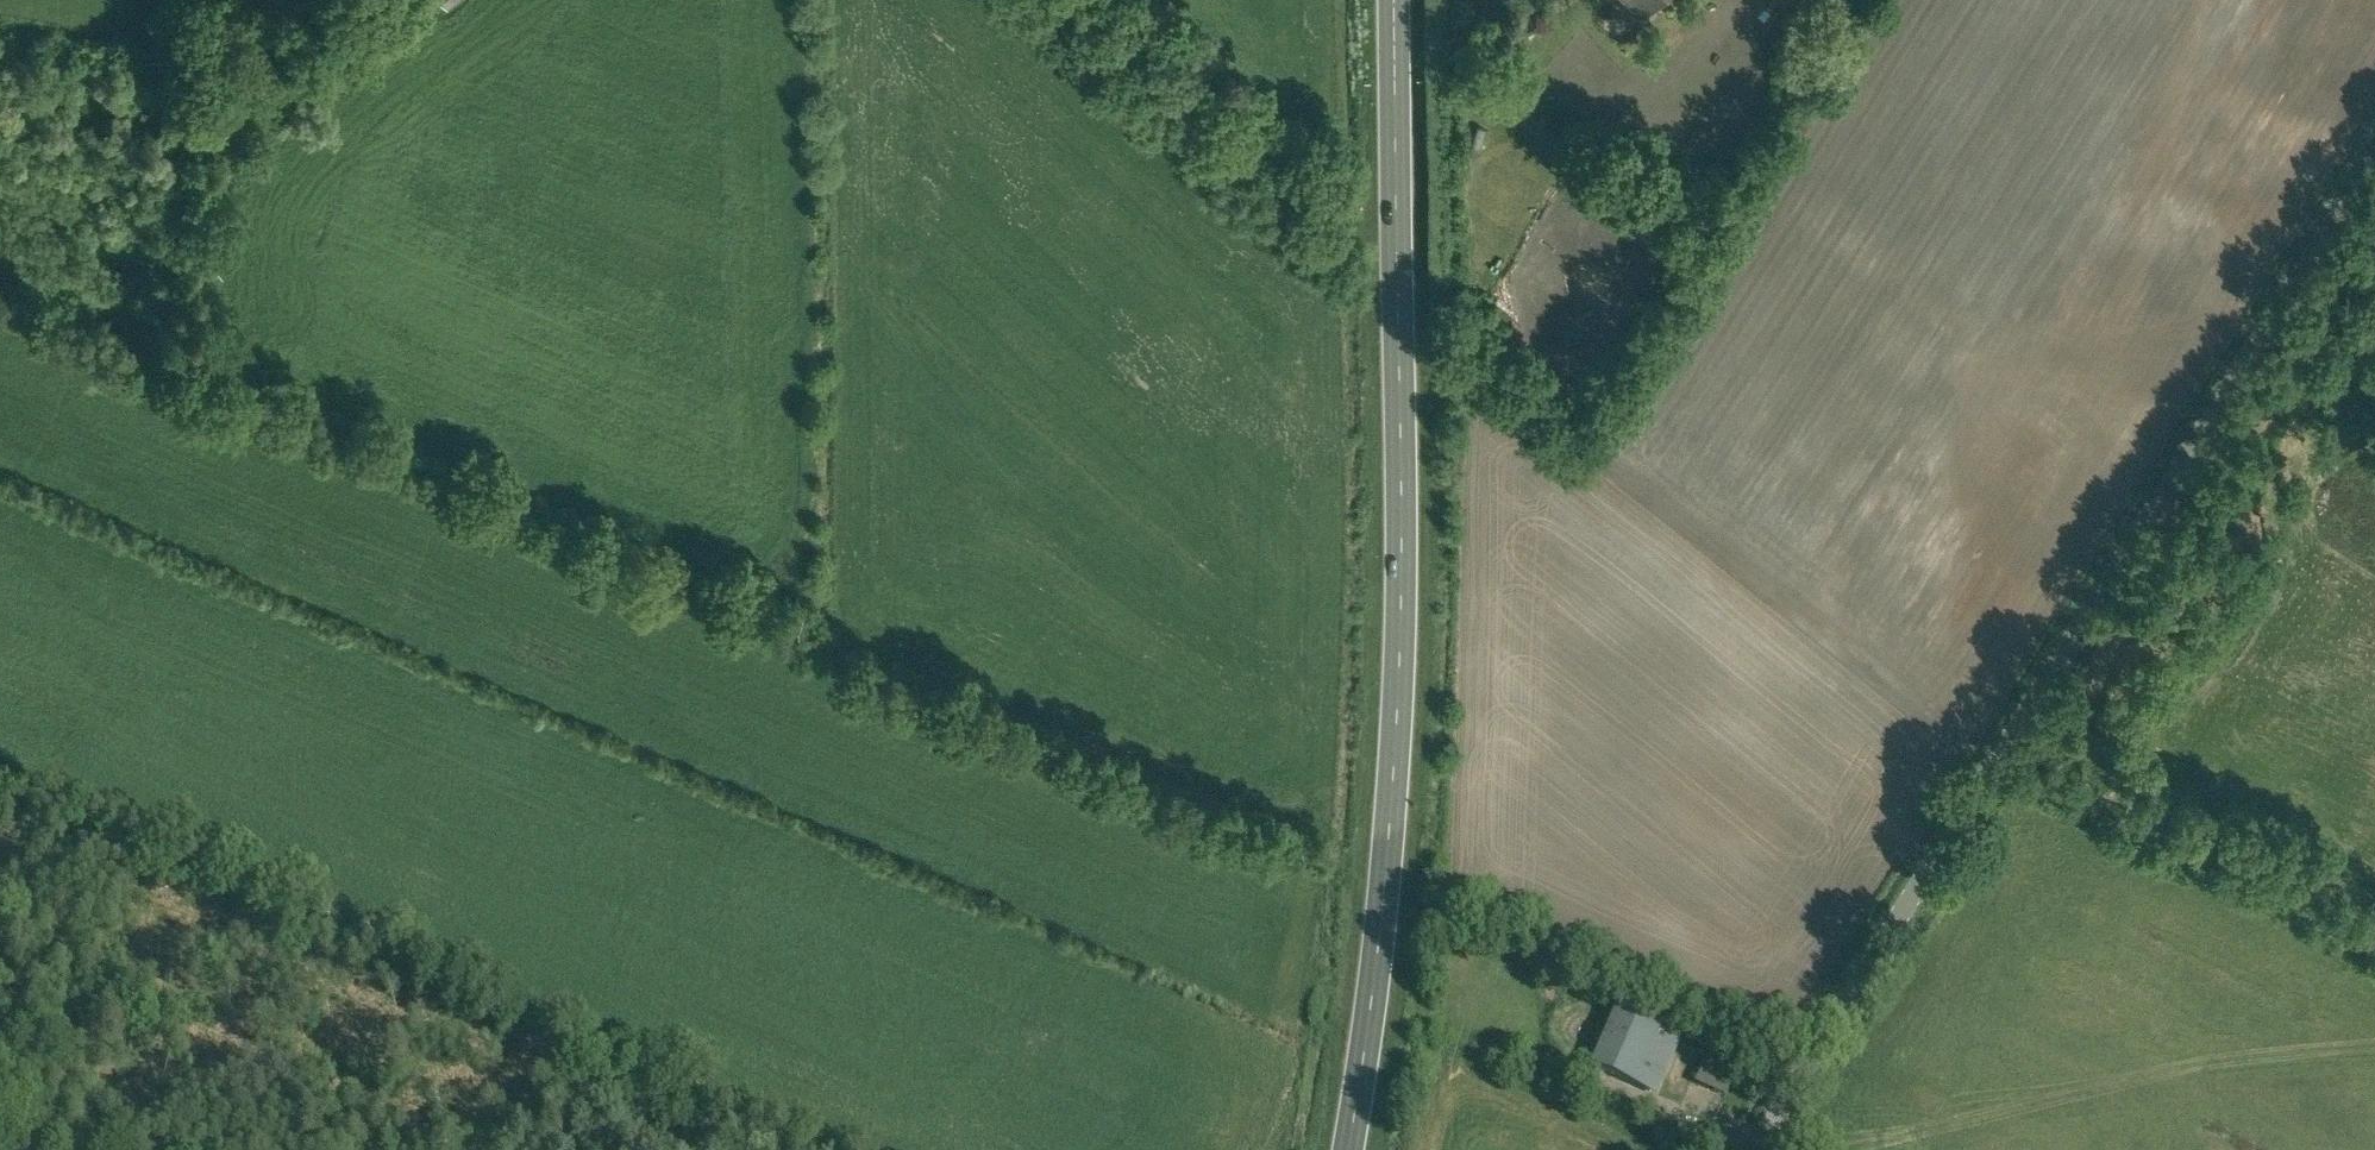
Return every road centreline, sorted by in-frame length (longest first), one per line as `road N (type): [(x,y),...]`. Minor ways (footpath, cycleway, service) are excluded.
road 1 (unclassified): [(1756,1149),(2374,162)]
road 2 (primary): [(1348,1149),(1377,954),(1401,611),(1395,0)]

